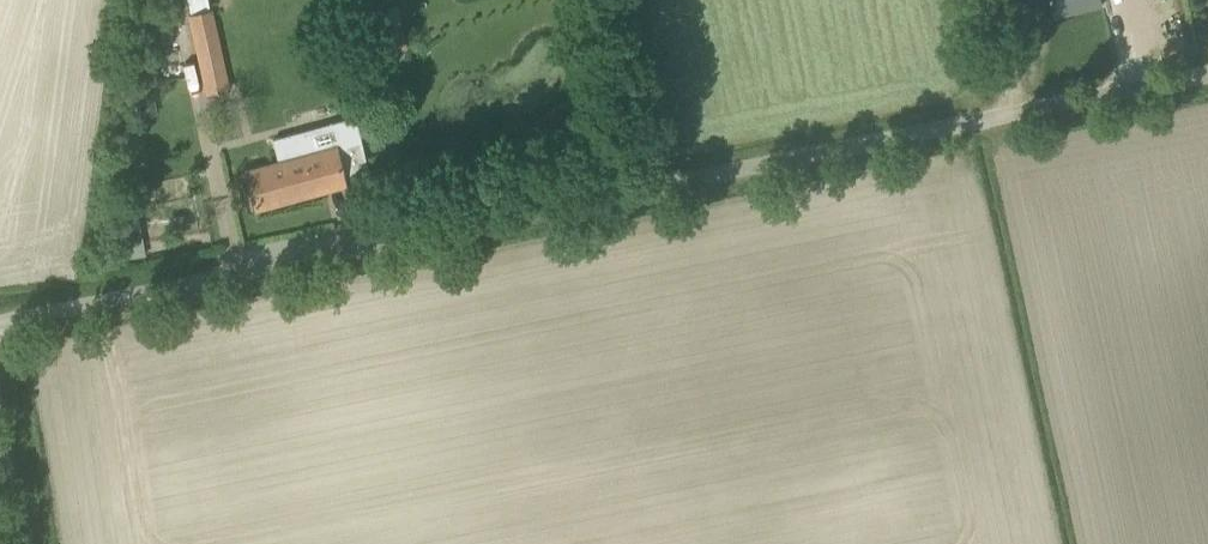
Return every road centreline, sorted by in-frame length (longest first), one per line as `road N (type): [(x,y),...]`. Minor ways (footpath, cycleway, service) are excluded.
road 1 (unclassified): [(0,322),(1207,73)]

